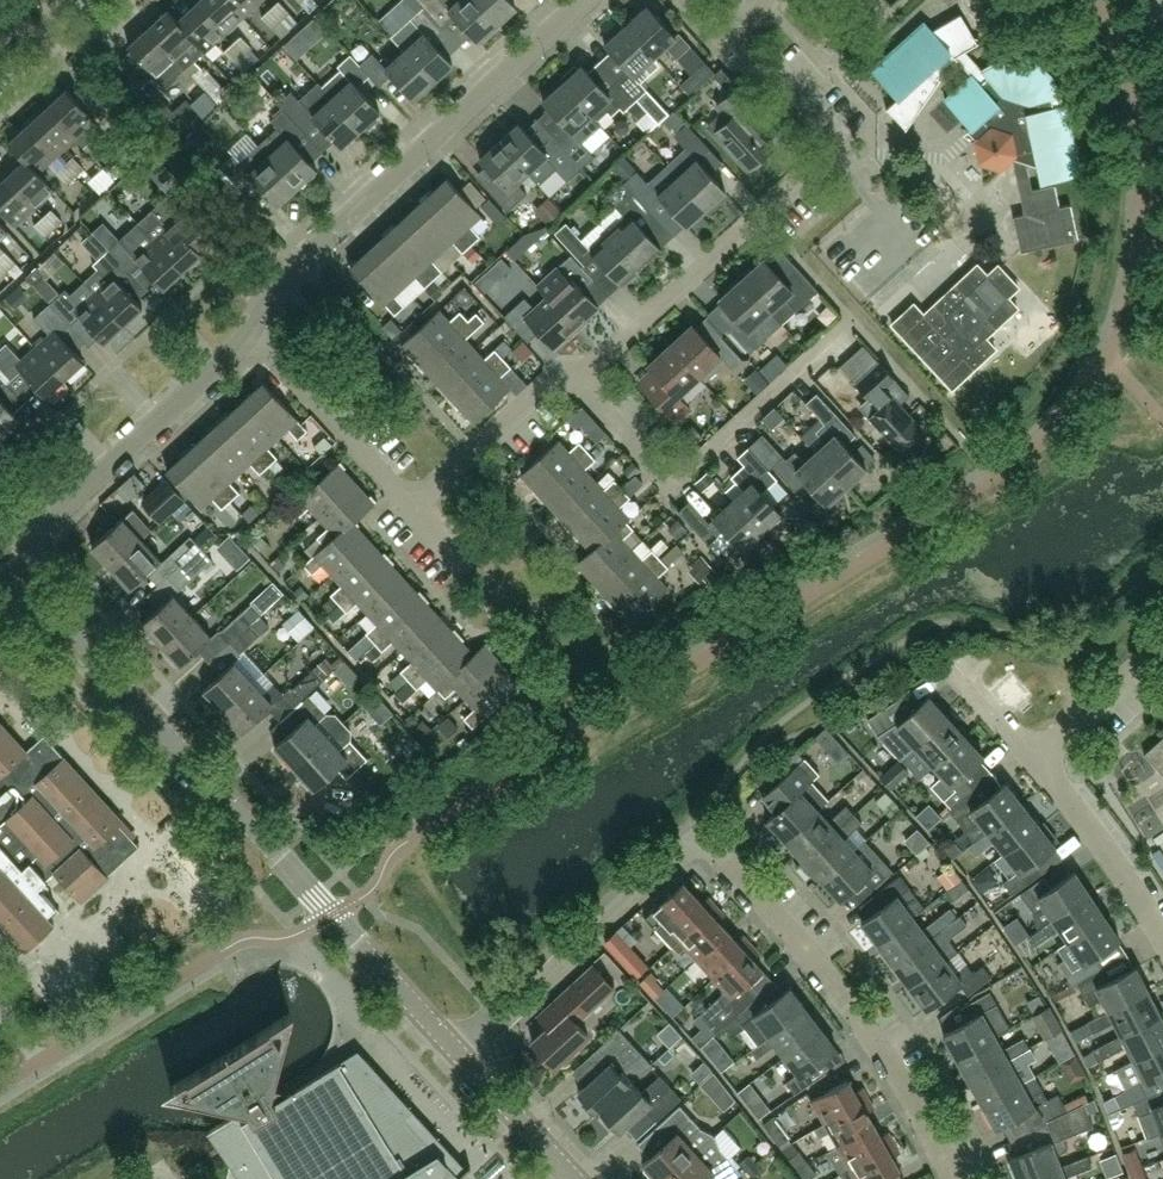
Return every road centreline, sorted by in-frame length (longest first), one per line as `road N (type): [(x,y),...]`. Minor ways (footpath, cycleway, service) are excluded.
road 1 (residential): [(950,1178),(817,963),(714,852),(683,854),(459,1054)]
road 2 (tertiary): [(459,1054),(36,598)]
road 3 (residential): [(578,381),(826,155),(829,132),(776,70),(739,67),(718,45)]
road 4 (residential): [(252,329),(265,295),(287,271),(585,0)]
road 5 (residential): [(578,381),(673,484),(853,321)]
road 6 (residential): [(36,598),(46,531),(63,508),(252,329)]
road 7 (residential): [(412,505),(252,329)]
road 8 (residential): [(1162,927),(1116,856),(1027,751)]
road 9 (residential): [(412,505),(549,382),(578,381)]
road 10 (residential): [(1162,643),(1027,751)]
road 11 (tertiary): [(569,1178),(459,1054)]
road 12 (residential): [(0,112),(54,64),(55,0)]

